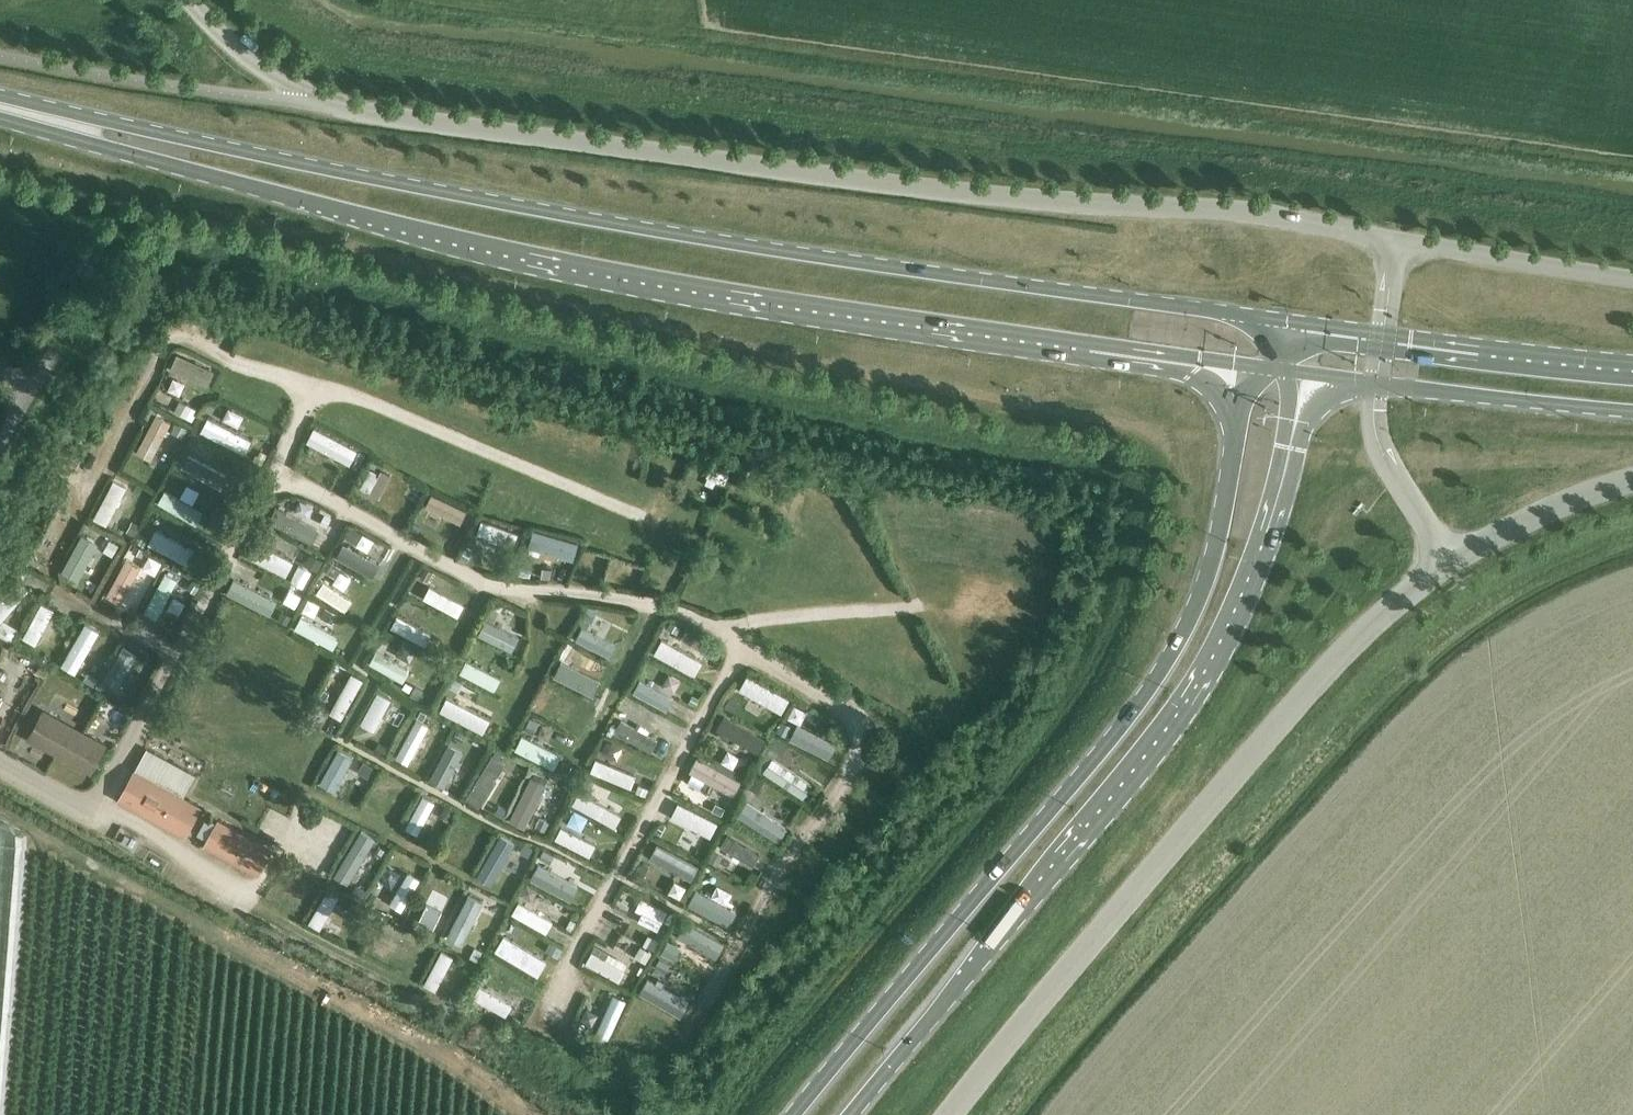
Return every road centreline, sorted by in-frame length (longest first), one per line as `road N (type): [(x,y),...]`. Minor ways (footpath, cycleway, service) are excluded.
road 1 (primary): [(1286,321),(696,242),(0,97)]
road 2 (primary): [(0,115),(406,228),(692,288),(1250,367)]
road 3 (unclassified): [(1395,239),(1259,212),(1041,199),(371,113),(318,101),(266,72),(189,0)]
road 4 (primary): [(1250,367),(1206,569),(1151,686),(792,1114)]
road 5 (primary): [(852,1114),(1189,699),(1262,541),(1305,373)]
road 6 (unclassified): [(957,1114),(1358,638),(1447,563)]
road 7 (primary): [(1376,384),(1632,410)]
road 8 (primary): [(1632,362),(1383,334)]
road 9 (unclassified): [(1632,276),(1395,239)]
road 10 (unclassified): [(1632,480),(1526,519),(1447,563)]
road 11 (unclassified): [(1447,563),(1377,449),(1376,384)]

